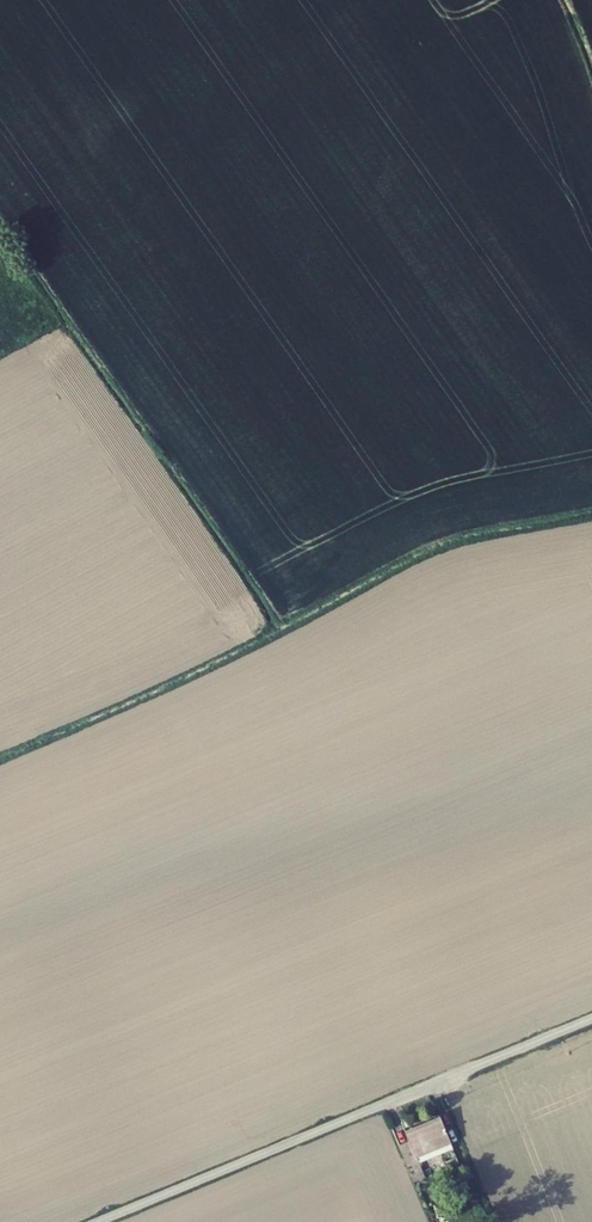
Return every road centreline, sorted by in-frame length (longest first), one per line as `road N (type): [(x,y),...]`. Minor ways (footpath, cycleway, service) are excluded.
road 1 (unclassified): [(98,1221),(591,1019)]

